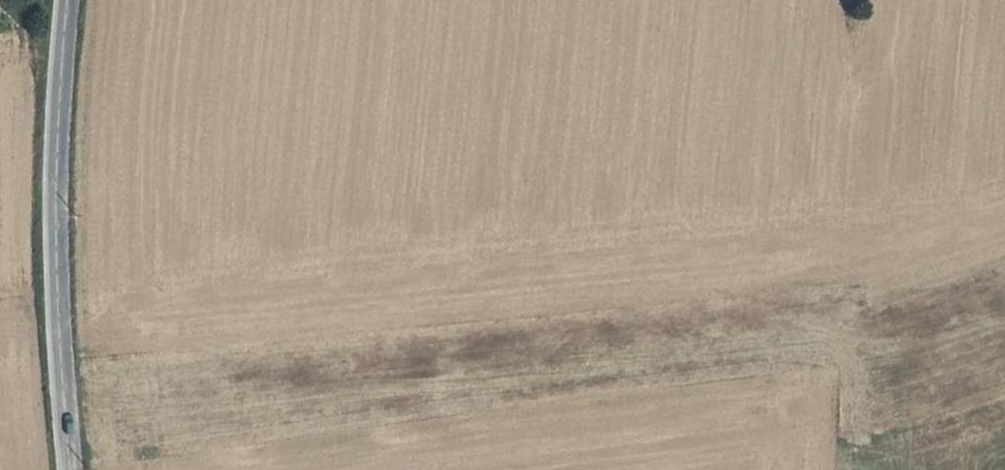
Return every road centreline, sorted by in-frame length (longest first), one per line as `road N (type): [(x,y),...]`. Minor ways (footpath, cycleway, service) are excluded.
road 1 (unclassified): [(65,0),(54,106),(58,404),(66,469)]

